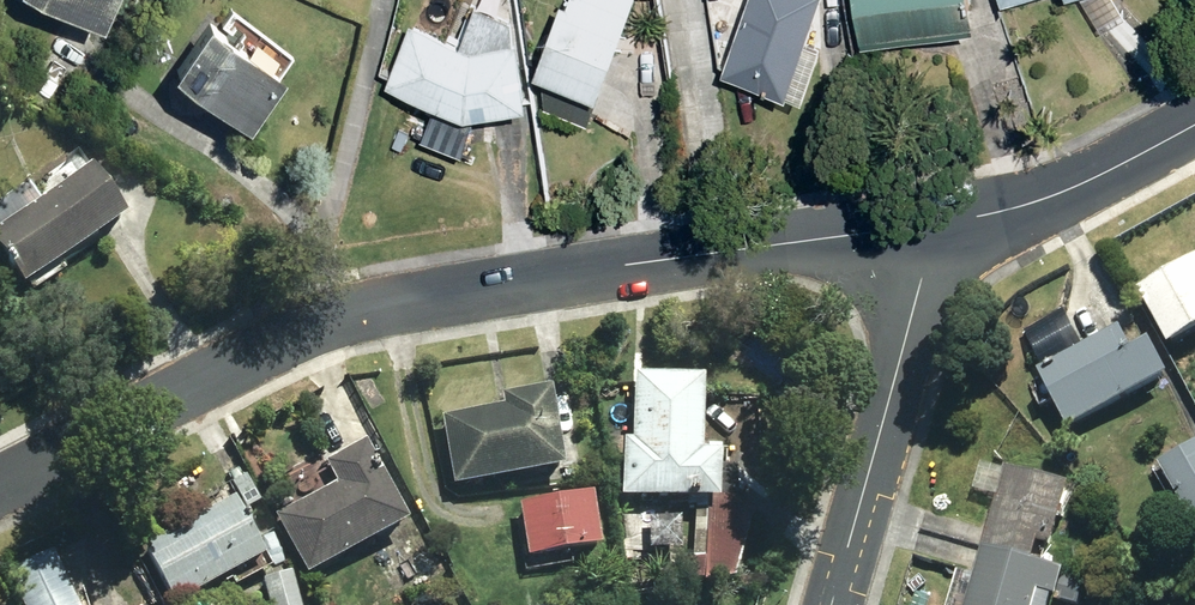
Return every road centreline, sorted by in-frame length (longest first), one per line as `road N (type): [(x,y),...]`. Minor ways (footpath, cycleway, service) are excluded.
road 1 (residential): [(0,489),(237,359),(343,320),(923,225)]
road 2 (residential): [(923,225),(912,310),(828,604)]
road 3 (residential): [(923,225),(1033,204),(1194,119)]

